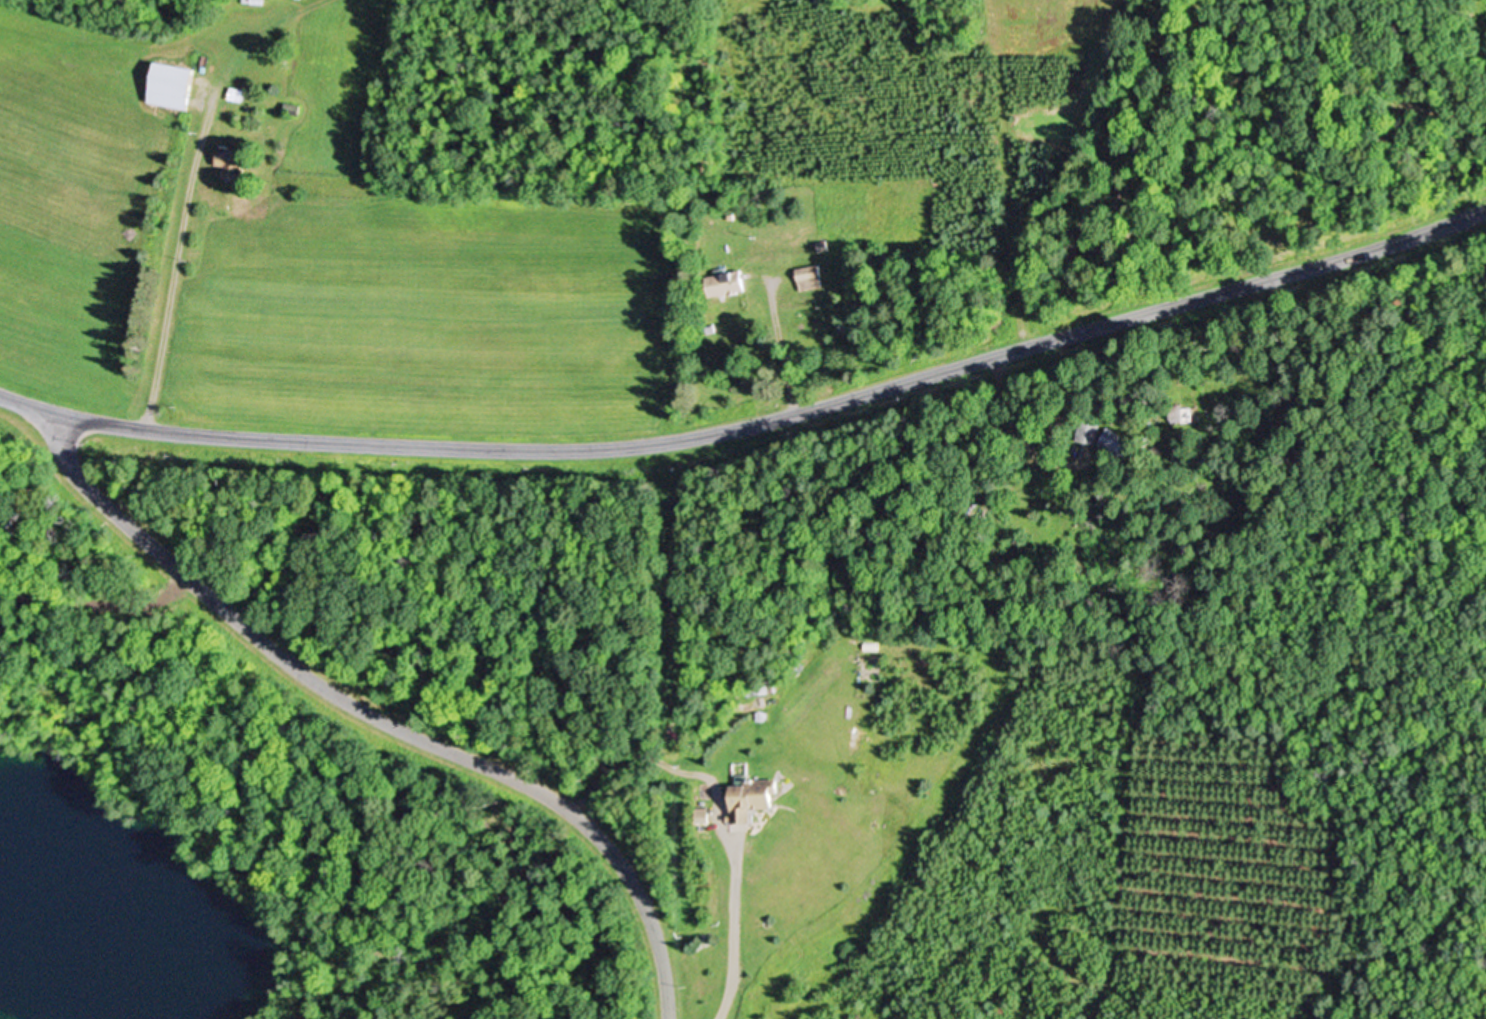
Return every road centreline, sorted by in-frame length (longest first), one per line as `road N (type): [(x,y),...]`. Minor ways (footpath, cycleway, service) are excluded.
road 1 (residential): [(1485,201),(1375,244),(690,439),(488,450),(148,430),(64,416),(0,394)]
road 2 (residential): [(667,1018),(660,954),(629,879),(574,811),(320,685),(102,502),(67,461),(64,416)]

